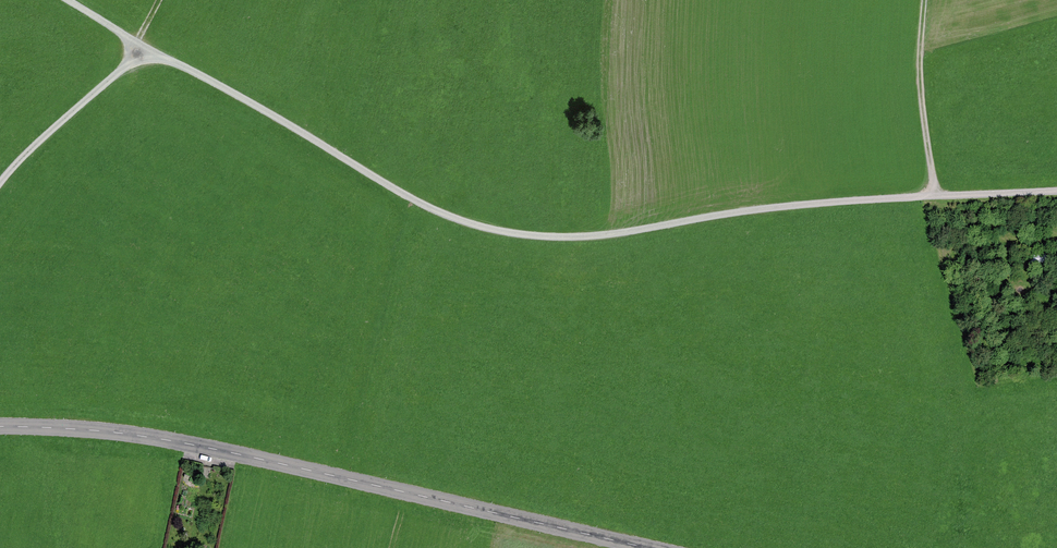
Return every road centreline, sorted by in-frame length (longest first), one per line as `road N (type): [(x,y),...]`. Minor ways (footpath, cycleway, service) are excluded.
road 1 (track): [(70,0),(410,199),(515,233),(631,232),(841,199),(1016,193)]
road 2 (tertiary): [(647,547),(179,442),(0,427)]
road 3 (track): [(0,191),(29,151),(117,74),(138,43)]
road 4 (track): [(925,0),(921,89),(936,196)]

